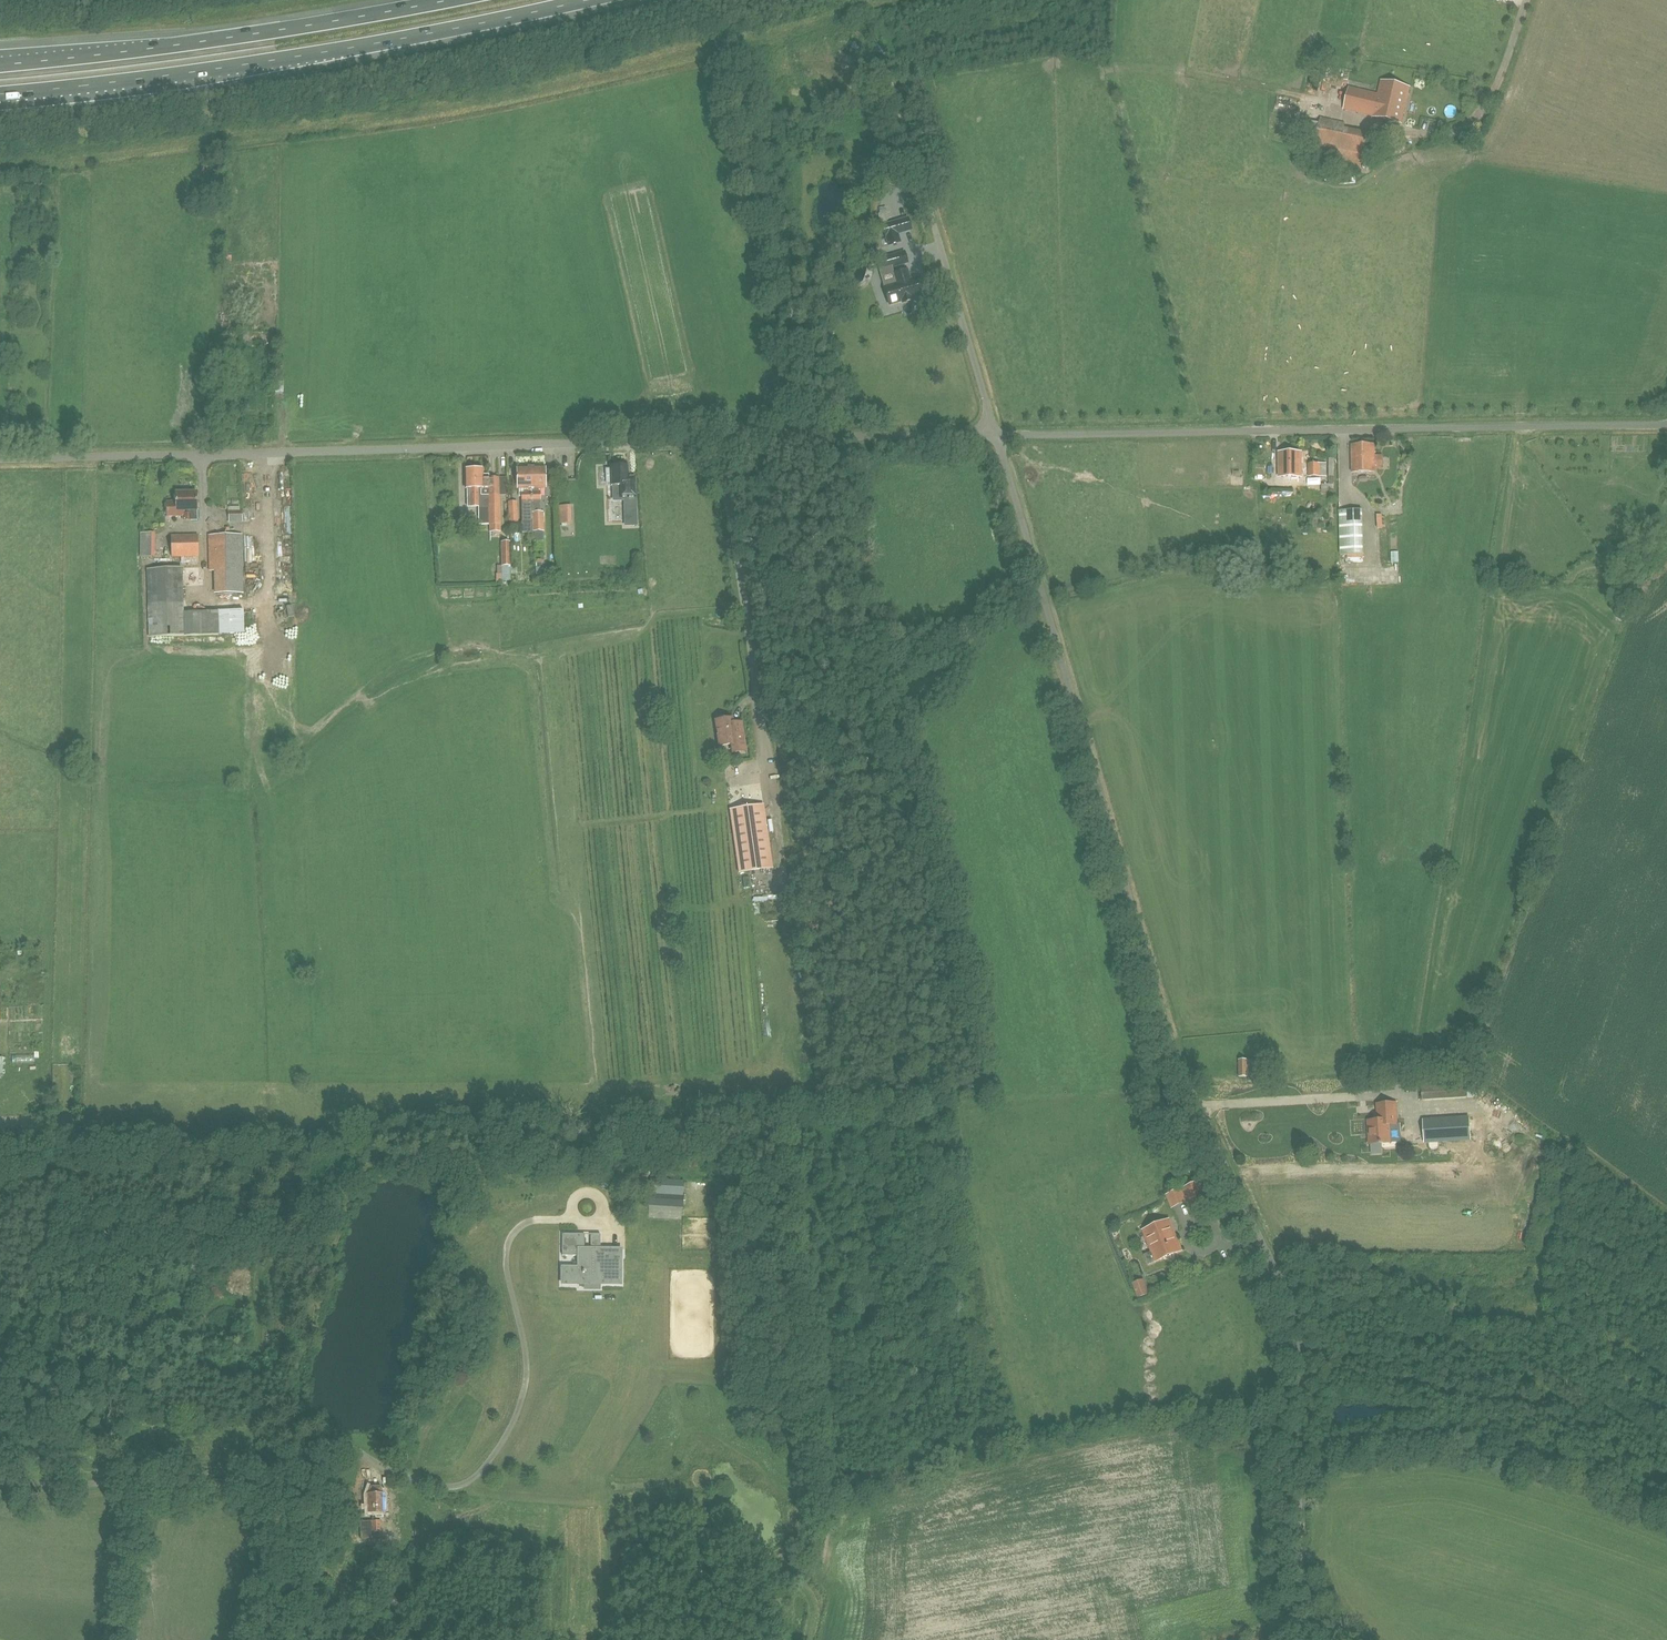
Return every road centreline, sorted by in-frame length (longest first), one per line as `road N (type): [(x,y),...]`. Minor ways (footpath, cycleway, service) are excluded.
road 1 (unclassified): [(1328,1639),(1298,1550),(1303,1367),(1292,1311),(1175,1057),(997,436)]
road 2 (unclassified): [(0,459),(997,436)]
road 3 (unclassified): [(0,1482),(246,1484),(336,1443),(427,1482),(466,1483),(511,1427),(525,1384),(505,1264),(511,1234),(534,1220),(608,1219)]
road 4 (unclassified): [(997,436),(1666,422)]
road 5 (motorway): [(0,94),(243,66),(591,0)]
road 6 (motorway): [(452,0),(156,48),(0,65)]
road 7 (unclassified): [(997,436),(899,42)]

